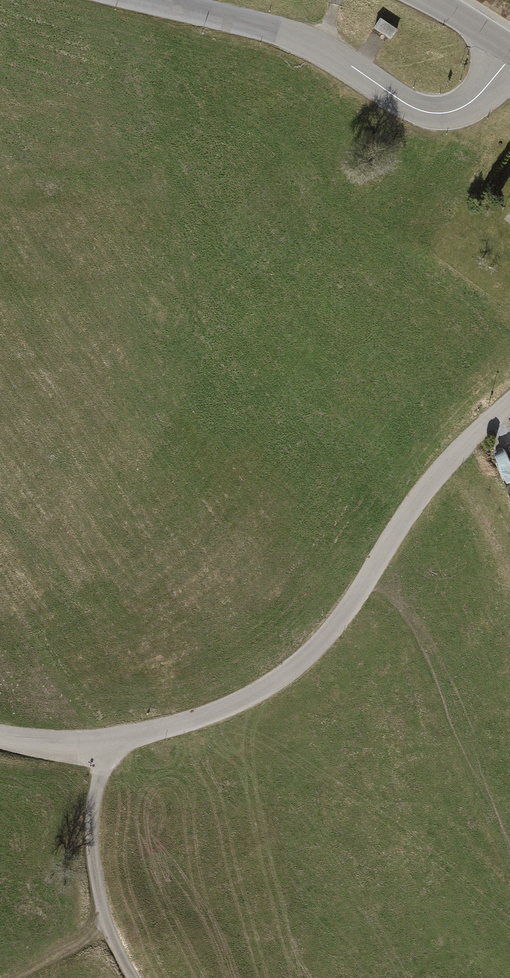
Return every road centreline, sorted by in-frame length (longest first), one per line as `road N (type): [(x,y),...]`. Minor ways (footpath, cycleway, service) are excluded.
road 1 (unclassified): [(509,402),(436,476),(342,615),(295,666),(228,706),(107,741)]
road 2 (tertiary): [(153,0),(299,38),(430,113),(469,103),(509,58)]
road 3 (unclassified): [(107,741),(93,815),(94,861),(107,921),(133,977)]

